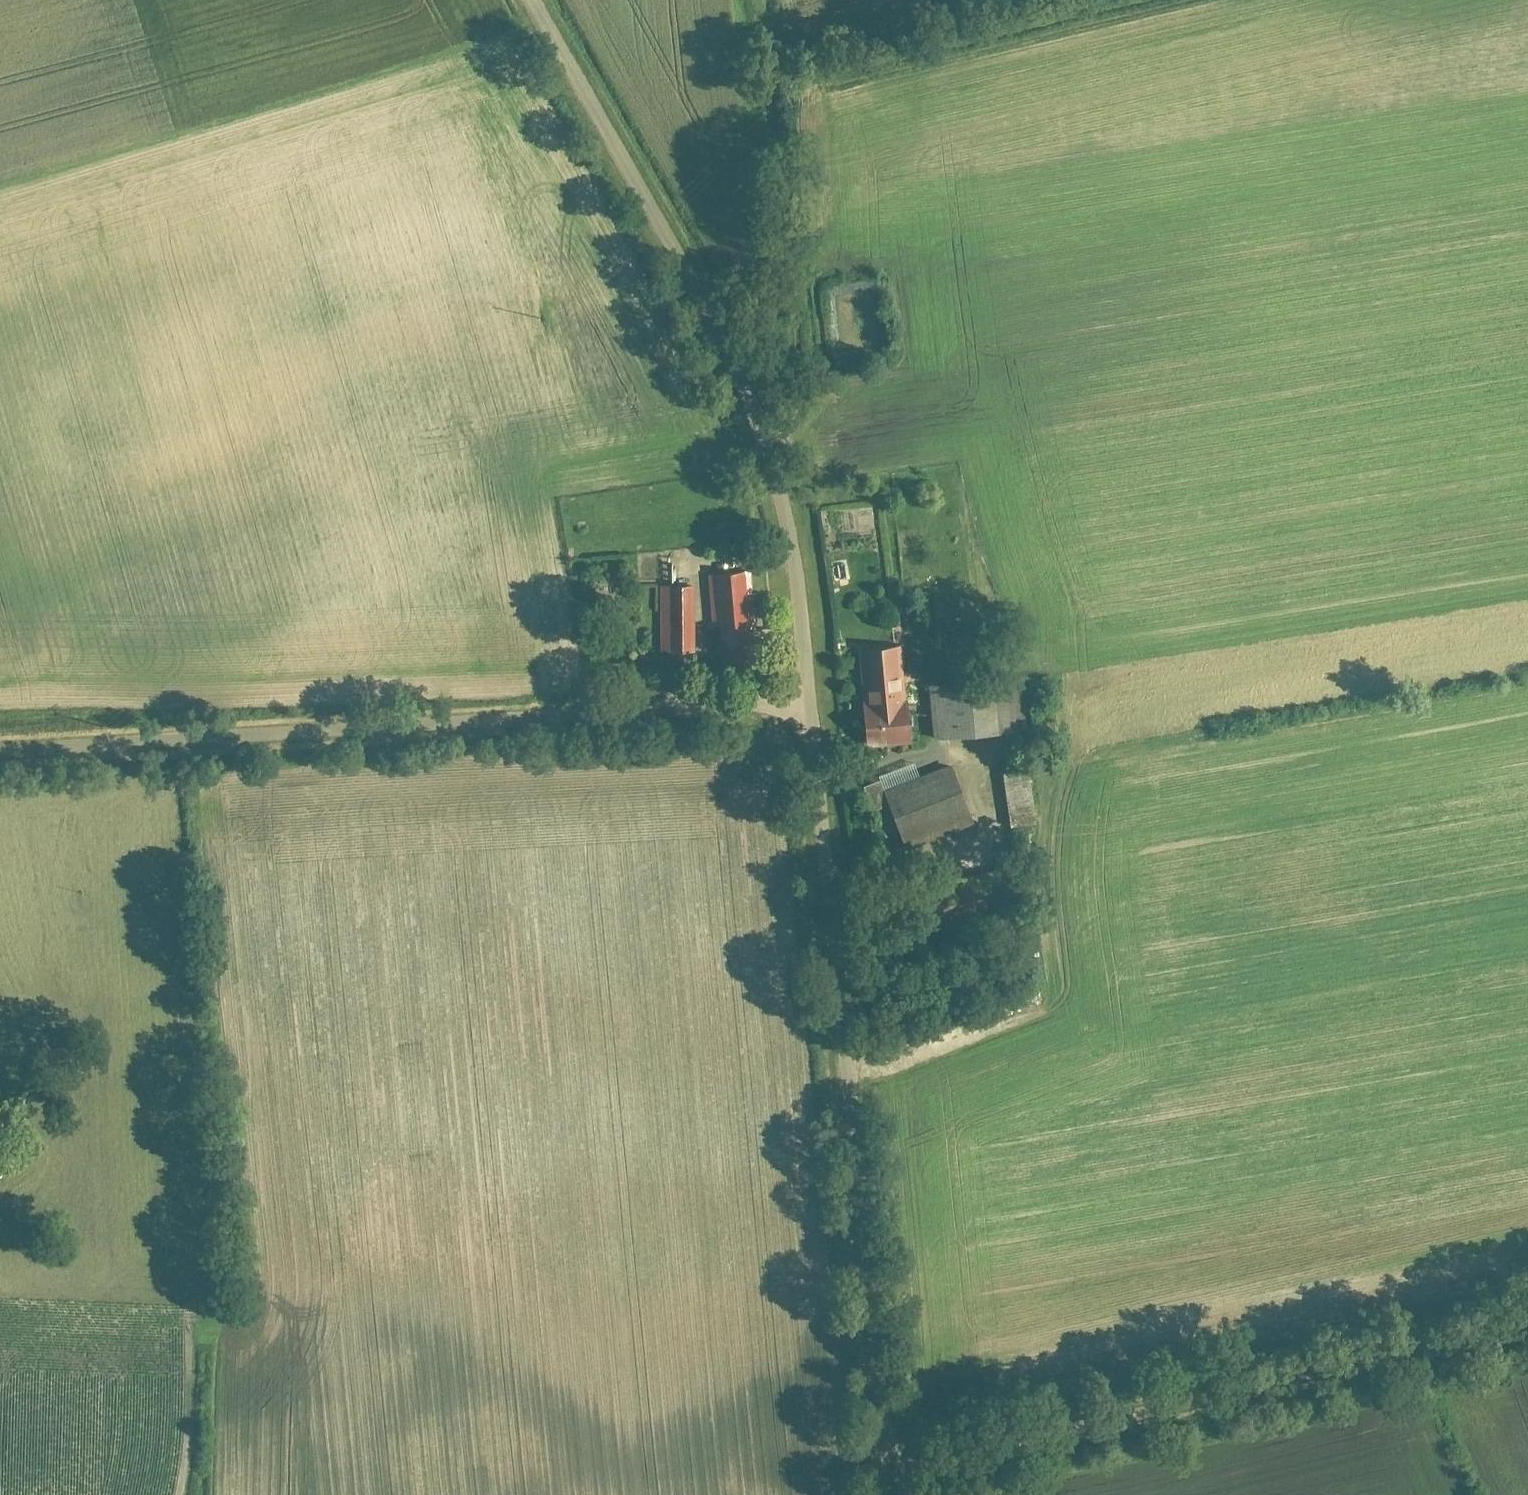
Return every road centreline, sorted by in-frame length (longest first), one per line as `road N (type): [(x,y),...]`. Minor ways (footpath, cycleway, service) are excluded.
road 1 (unclassified): [(0,757),(811,704)]
road 2 (unclassified): [(811,704),(835,1047),(895,1478)]
road 3 (unclassified): [(811,704),(783,514),(767,465),(691,281),(531,0)]
road 4 (unclassified): [(1527,1329),(895,1478)]

